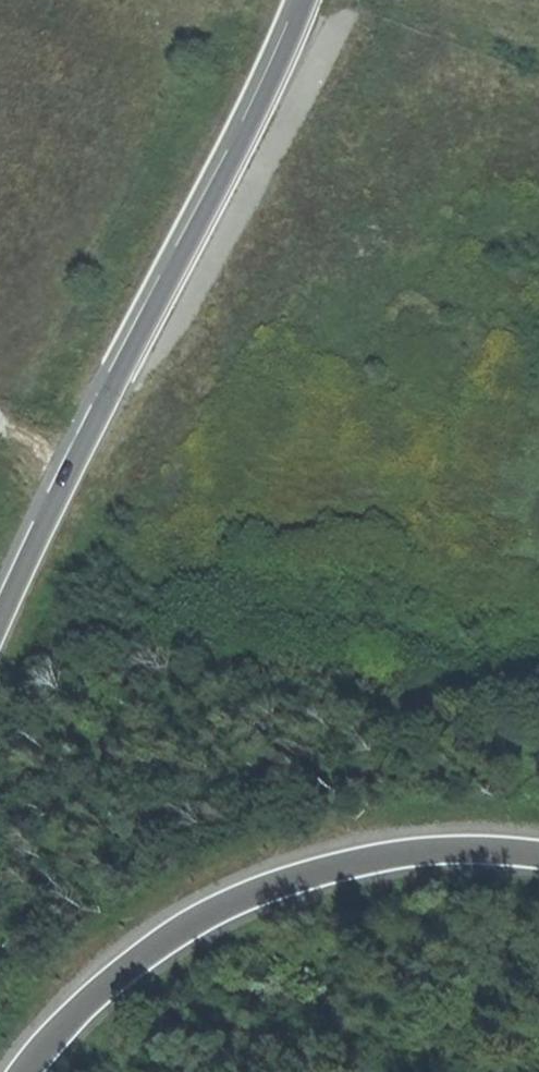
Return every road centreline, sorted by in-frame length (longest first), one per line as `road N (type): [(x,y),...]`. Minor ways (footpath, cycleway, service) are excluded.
road 1 (motorway): [(304,0),(268,91),(0,630)]
road 2 (motorway): [(28,1071),(92,998),(239,904),(324,875),(413,858),(538,857)]

